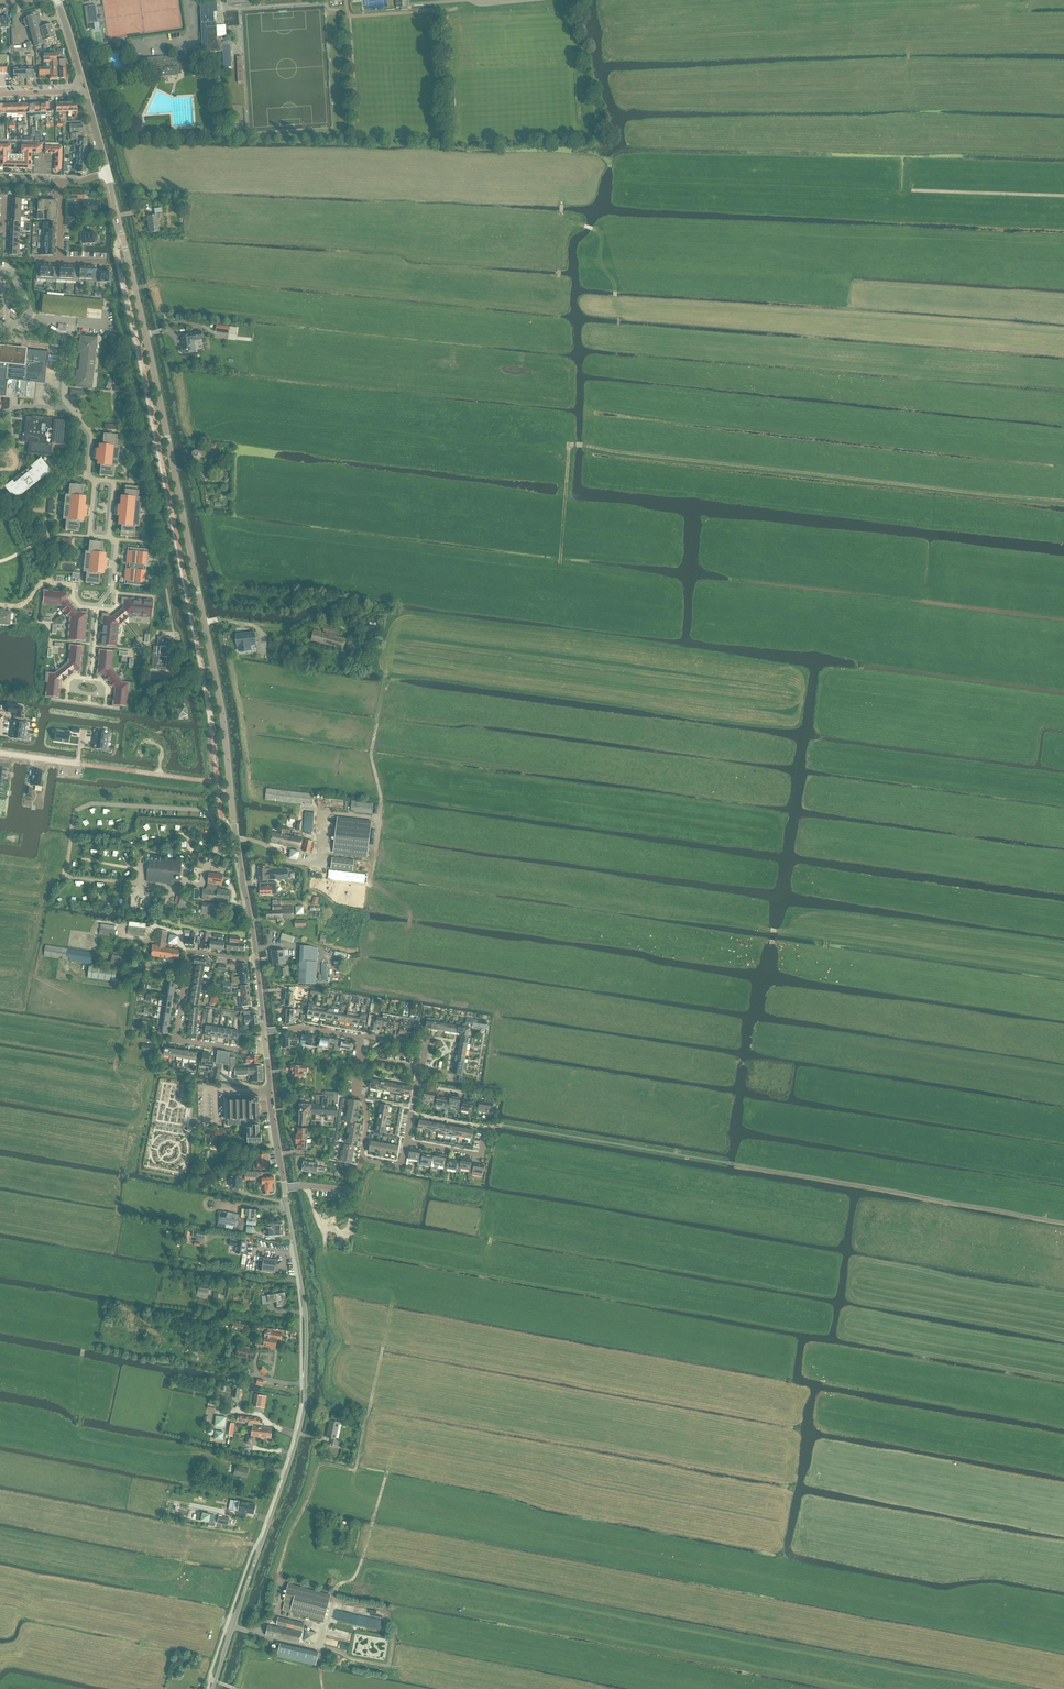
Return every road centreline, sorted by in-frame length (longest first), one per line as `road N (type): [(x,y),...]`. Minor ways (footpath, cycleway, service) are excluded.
road 1 (residential): [(256,961),(222,709),(107,173)]
road 2 (track): [(558,552),(566,444),(1063,501)]
road 3 (unclassified): [(213,1688),(304,1408),(306,1319),(285,1188)]
road 4 (track): [(286,1474),(84,1439),(84,1346)]
road 5 (track): [(383,1347),(355,1470),(319,1464),(277,1574),(283,1589)]
road 6 (residential): [(256,961),(191,952),(176,1040),(266,1049)]
road 7 (residential): [(97,479),(87,475),(90,435),(59,409),(65,343),(30,317)]
road 8 (track): [(134,1122),(141,1104),(116,1059),(129,1029),(136,950),(150,942)]
road 9 (track): [(913,191),(1063,197)]
road 10 (track): [(336,1599),(337,1587),(357,1573),(389,1468)]
road 11 (residential): [(285,1188),(266,1049)]
road 12 (residential): [(62,181),(59,260),(109,265)]

